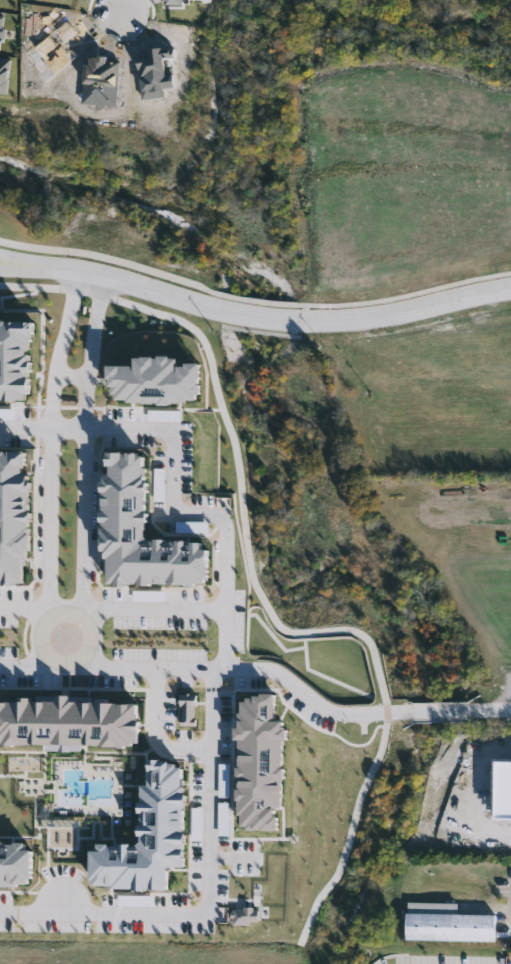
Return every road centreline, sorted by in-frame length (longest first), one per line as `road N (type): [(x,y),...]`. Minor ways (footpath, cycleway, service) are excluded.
road 1 (tertiary): [(44,267),(232,313),(311,322),(384,317),(510,290)]

